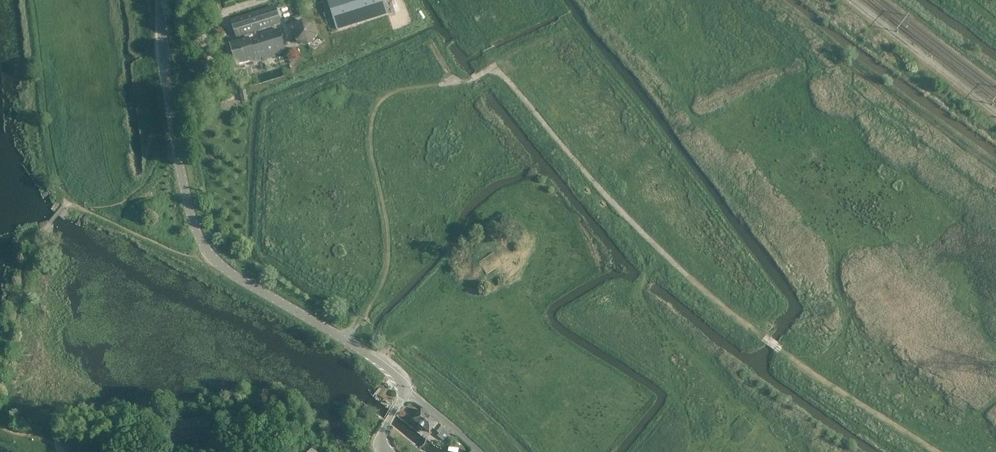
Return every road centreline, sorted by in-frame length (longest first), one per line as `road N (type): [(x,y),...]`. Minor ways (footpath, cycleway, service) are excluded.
road 1 (unclassified): [(405,392),(379,358),(212,258),(194,228),(185,187),(160,0)]
road 2 (track): [(995,114),(850,0)]

